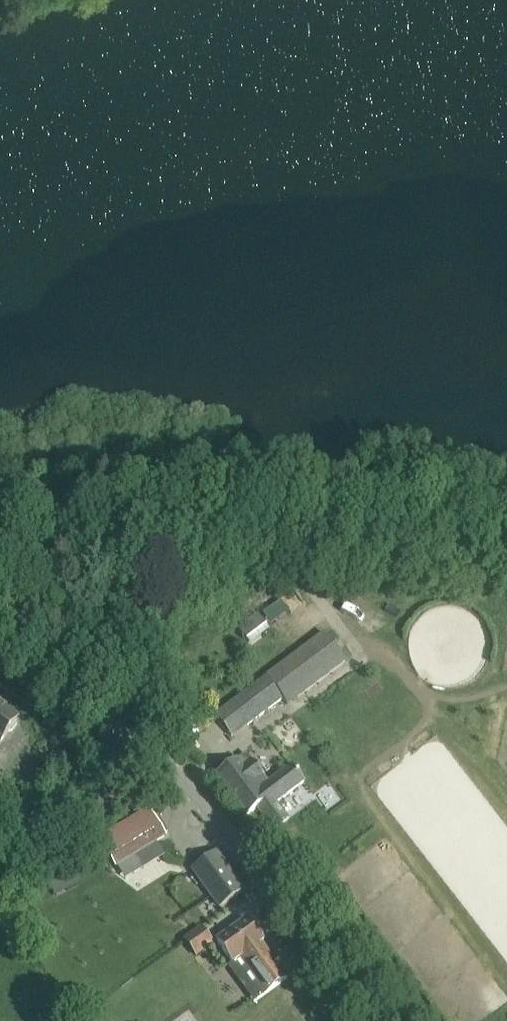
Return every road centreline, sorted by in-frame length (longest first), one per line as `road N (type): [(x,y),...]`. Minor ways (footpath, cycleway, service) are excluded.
road 1 (unclassified): [(363,1020),(192,796),(0,659)]
road 2 (unclassified): [(506,569),(224,544),(0,564)]

